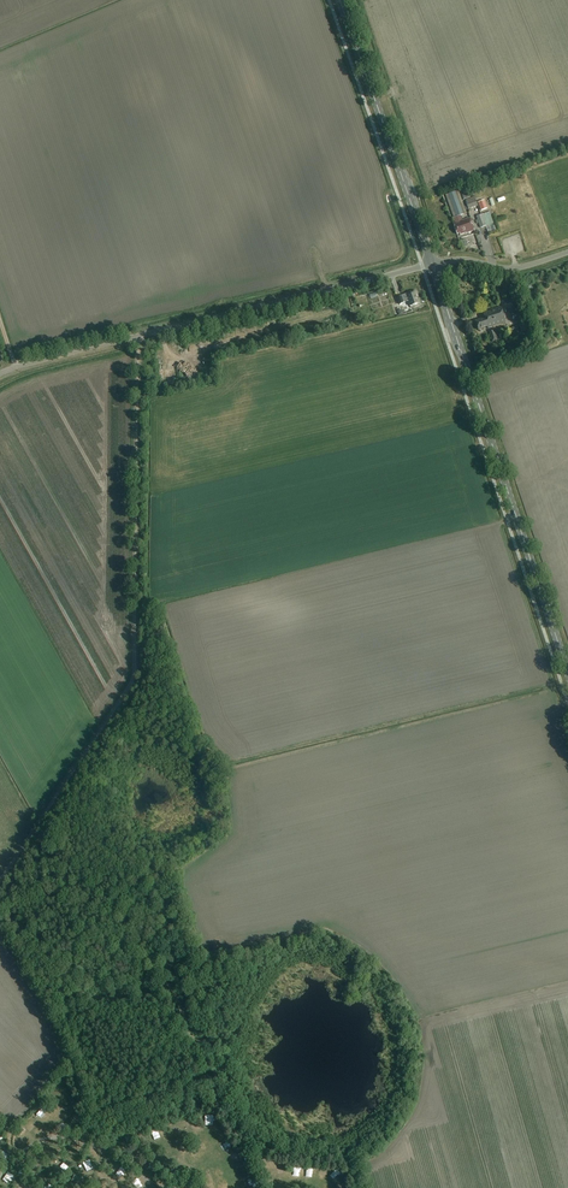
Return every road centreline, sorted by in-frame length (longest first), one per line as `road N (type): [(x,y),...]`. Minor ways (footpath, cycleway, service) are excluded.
road 1 (track): [(0,884),(135,675),(140,335)]
road 2 (tertiary): [(0,372),(432,265)]
road 3 (primary): [(567,670),(432,265)]
road 4 (primary): [(432,265),(339,0)]
road 5 (tertiary): [(432,265),(465,259),(516,268),(567,252)]

